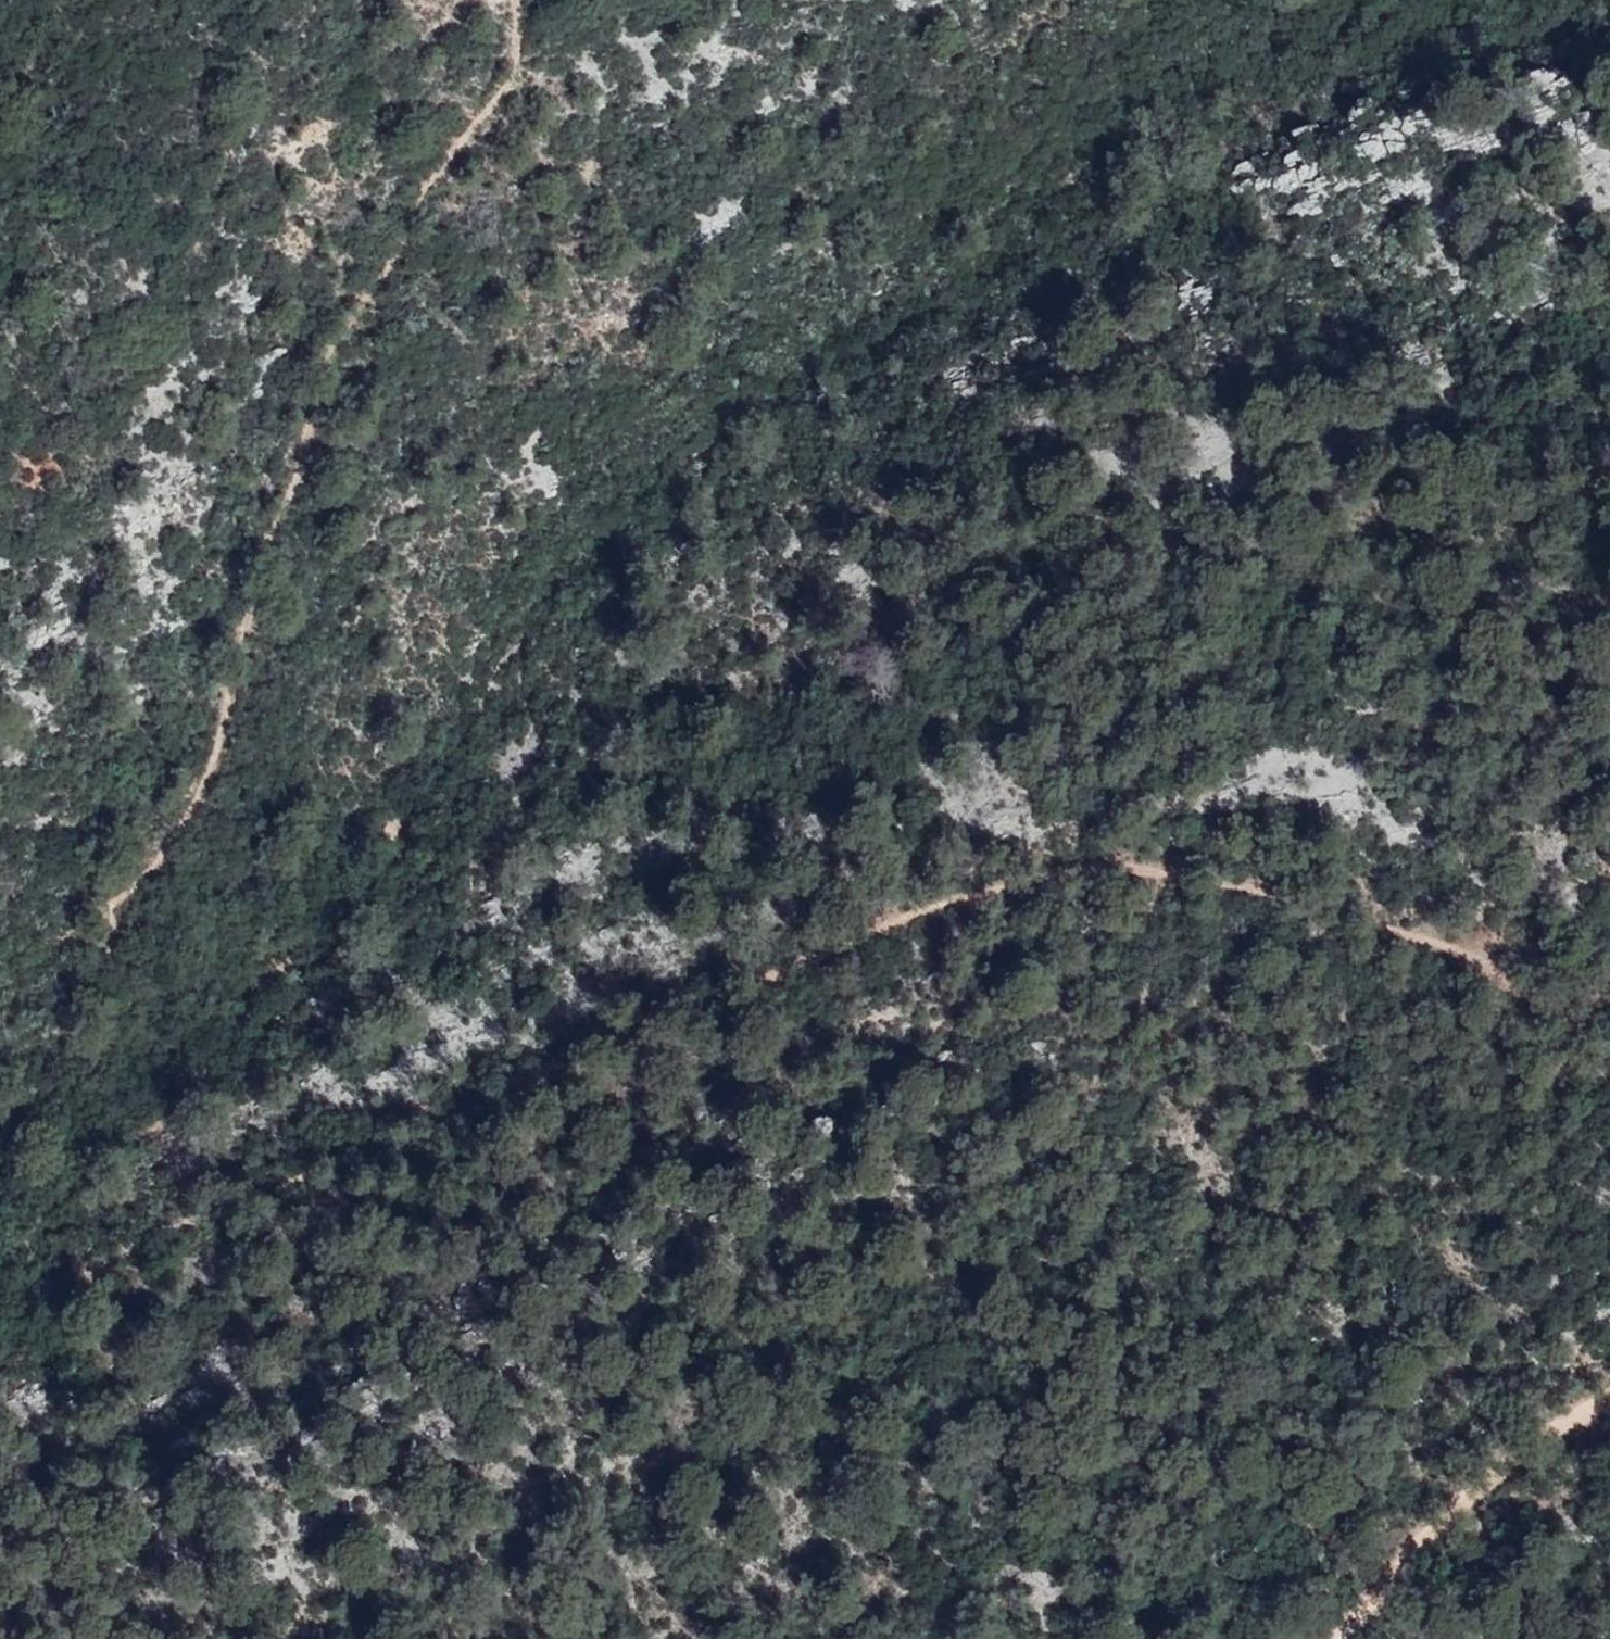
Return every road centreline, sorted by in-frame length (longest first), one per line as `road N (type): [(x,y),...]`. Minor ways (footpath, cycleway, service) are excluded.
road 1 (track): [(522,0),(520,33),(487,133),(411,242),(290,513),(253,625),(227,768),(110,905)]
road 2 (track): [(1336,1638),(1431,1531),(1609,1399)]

